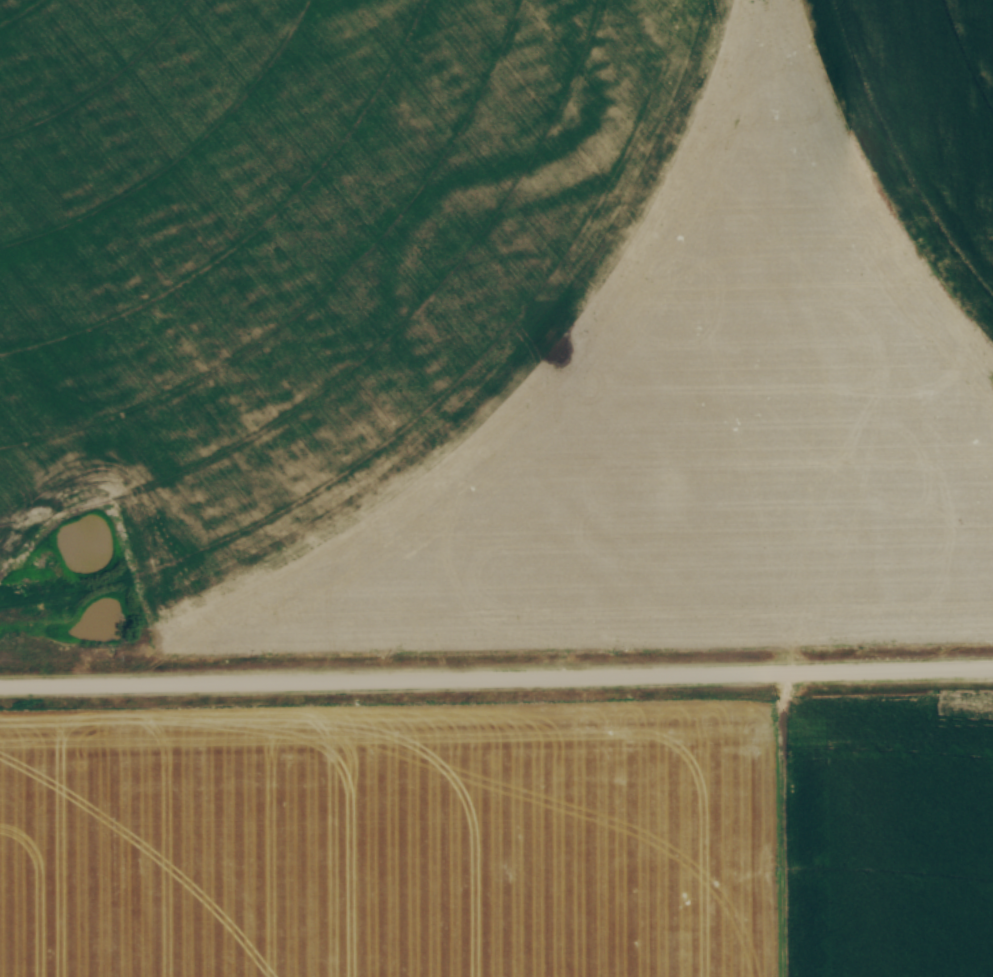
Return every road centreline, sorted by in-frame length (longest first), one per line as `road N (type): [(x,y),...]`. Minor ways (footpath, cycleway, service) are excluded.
road 1 (tertiary): [(0,689),(992,670)]

